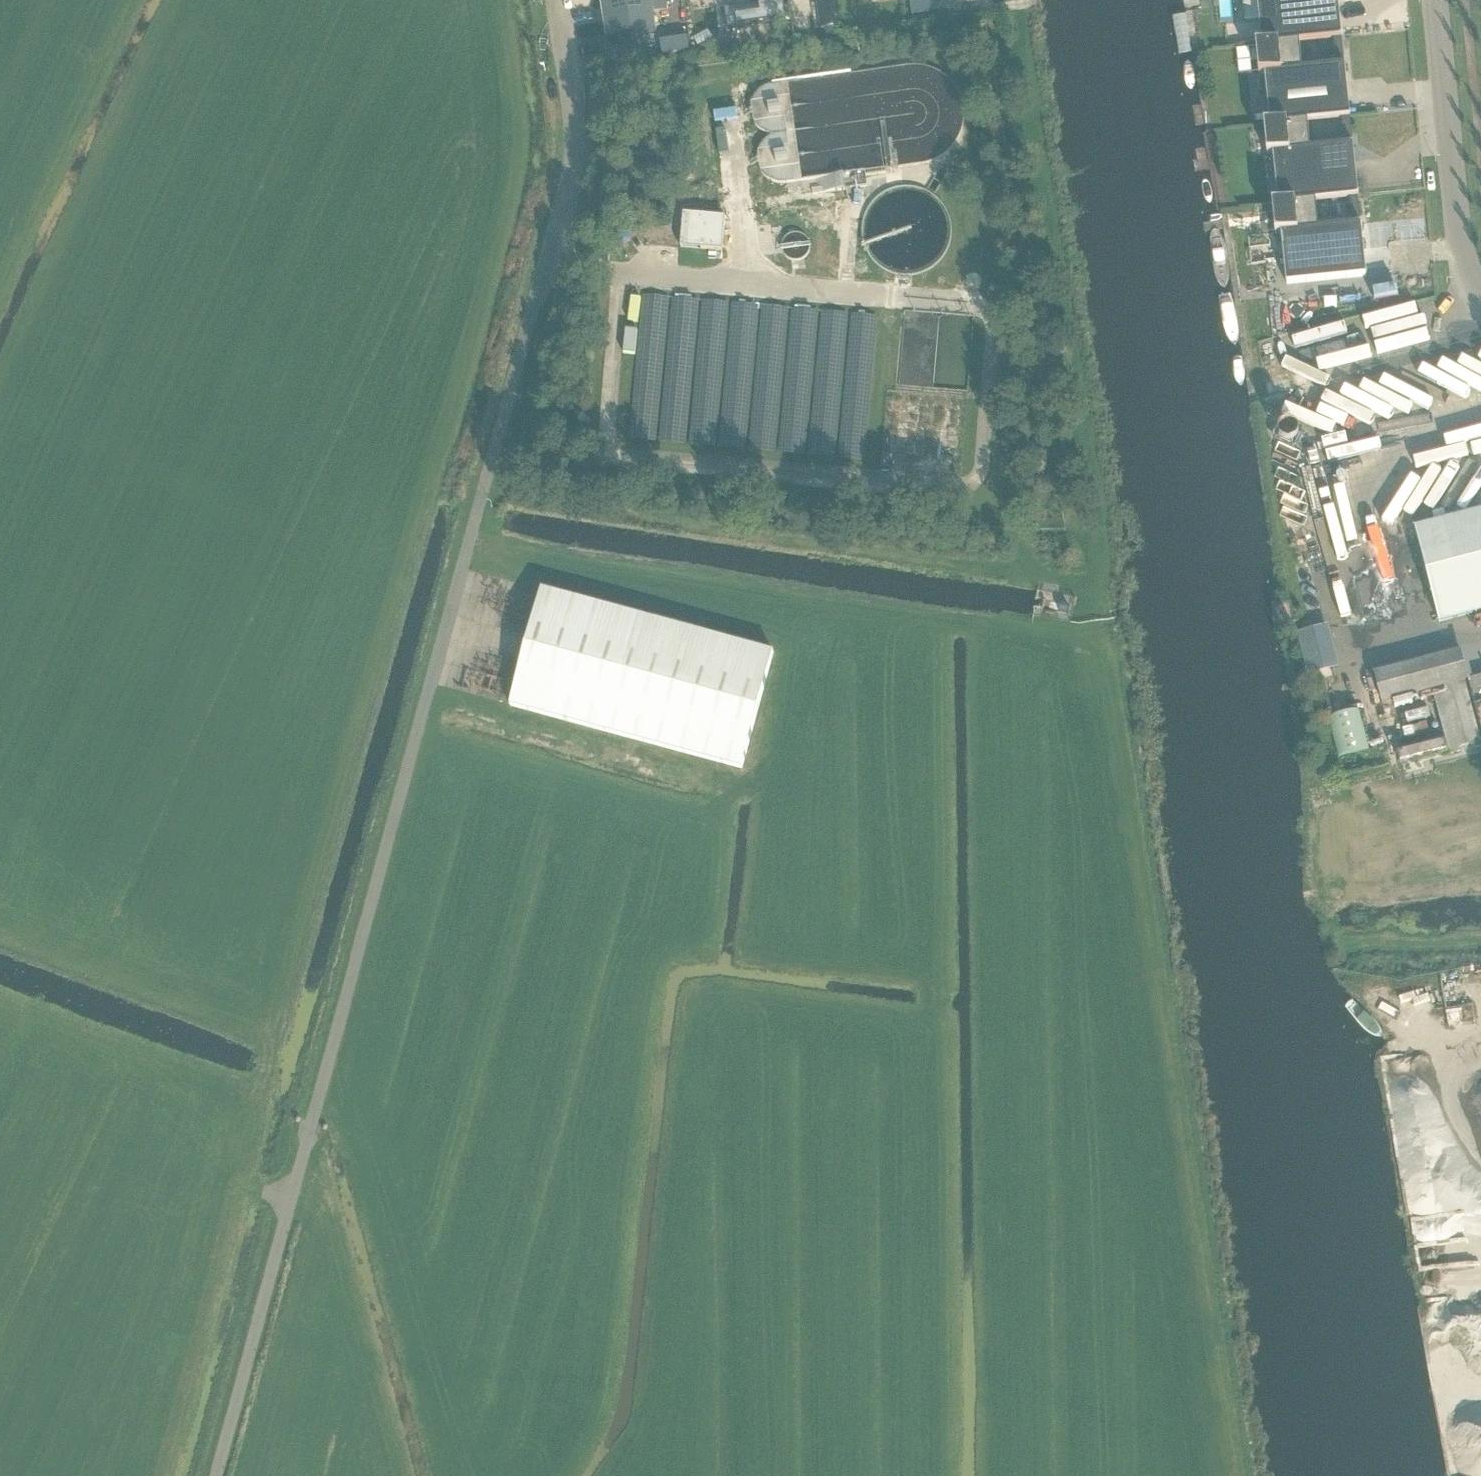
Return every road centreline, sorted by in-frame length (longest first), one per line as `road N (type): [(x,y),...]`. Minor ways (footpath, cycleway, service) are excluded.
road 1 (unclassified): [(311,1125),(572,181),(577,140),(557,0)]
road 2 (secondary): [(1480,304),(1458,234),(1434,0)]

